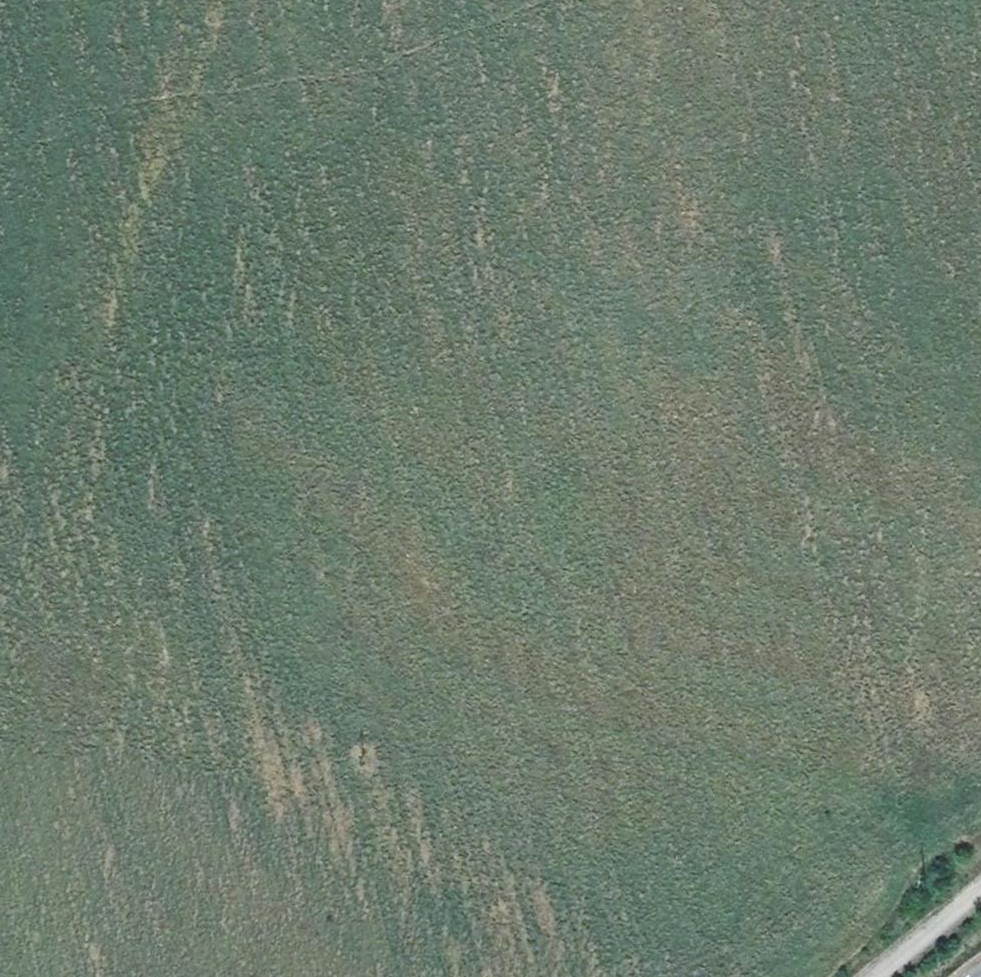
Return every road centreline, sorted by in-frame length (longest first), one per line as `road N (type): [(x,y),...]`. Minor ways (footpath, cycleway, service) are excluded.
road 1 (track): [(887,976),(980,898)]

